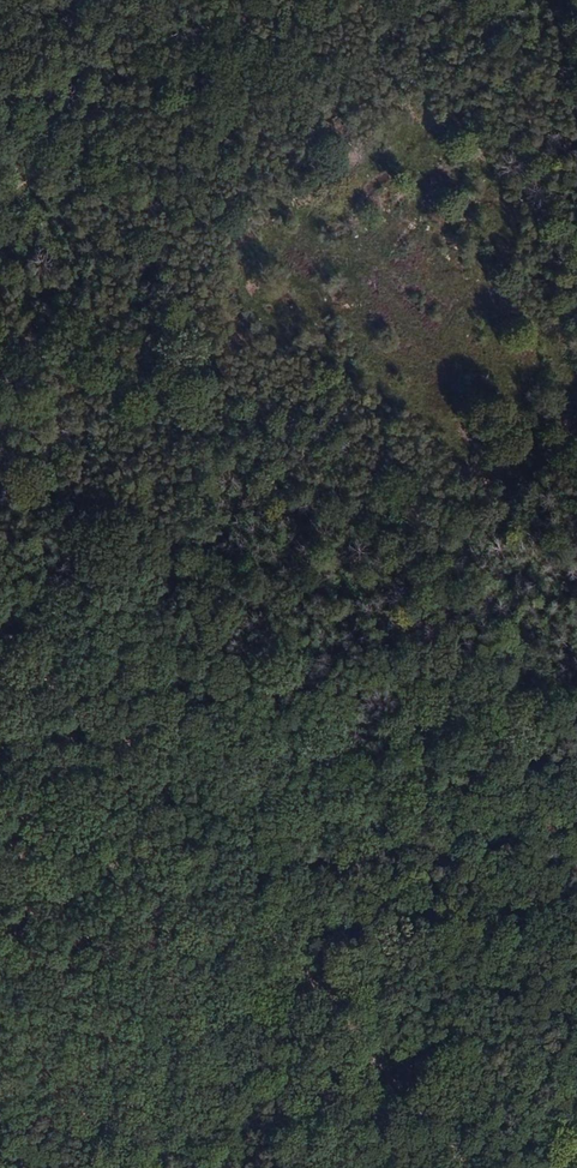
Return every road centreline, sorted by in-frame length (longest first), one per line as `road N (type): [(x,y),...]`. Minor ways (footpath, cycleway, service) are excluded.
road 1 (track): [(0,601),(494,1167)]

